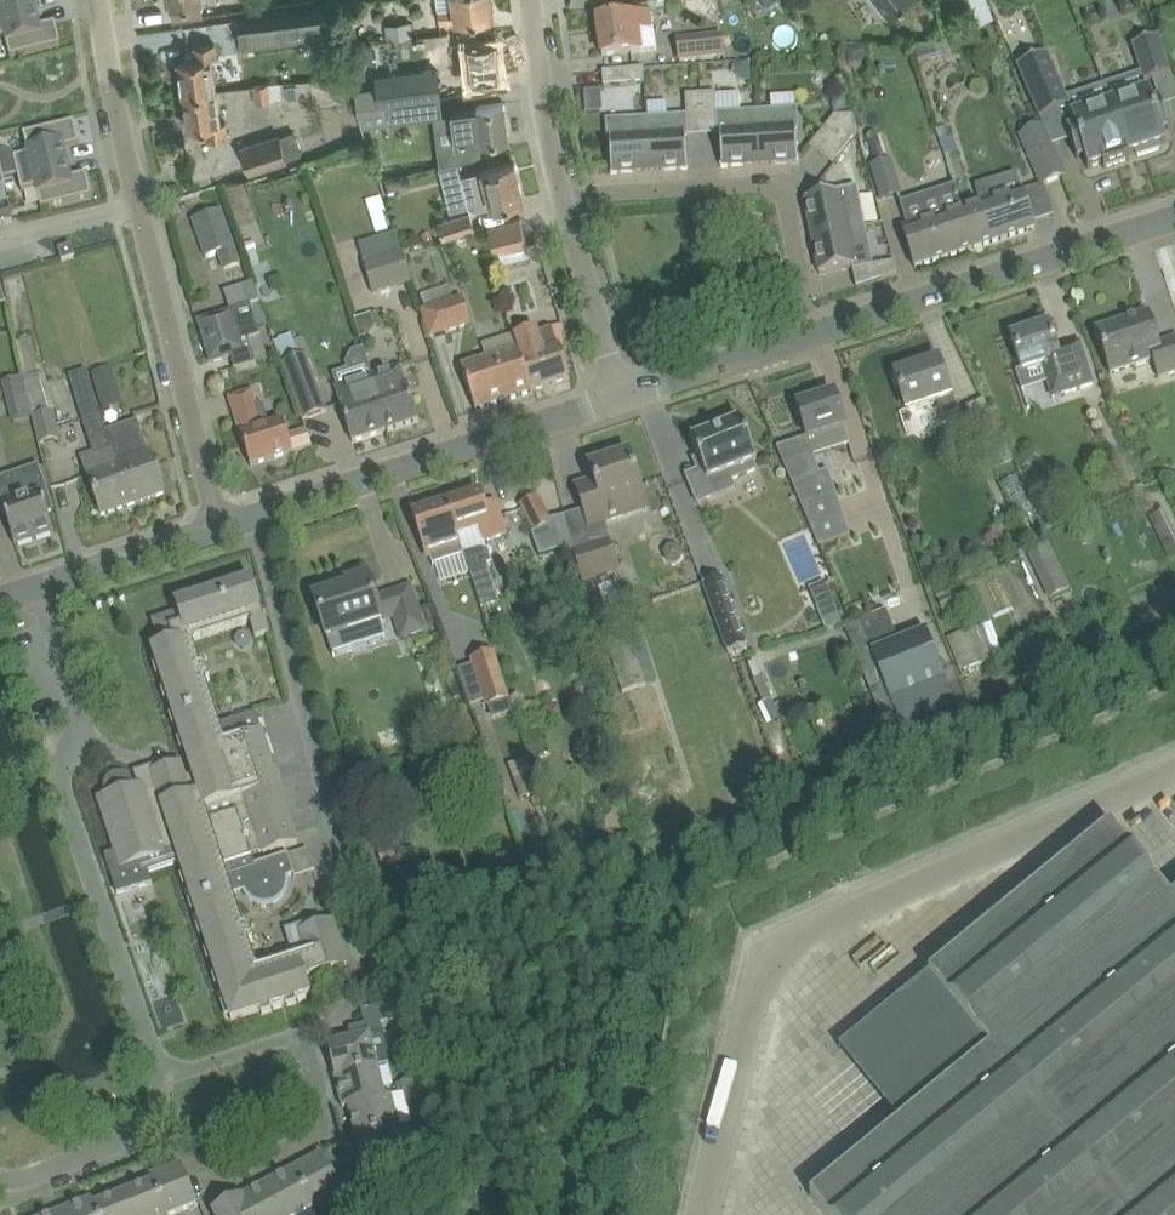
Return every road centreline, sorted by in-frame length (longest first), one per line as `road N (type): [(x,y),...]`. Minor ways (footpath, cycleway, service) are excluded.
road 1 (tertiary): [(619,396),(1174,217)]
road 2 (residential): [(160,1071),(67,791),(77,698),(40,585)]
road 3 (tertiary): [(209,534),(619,396)]
road 4 (residential): [(807,300),(794,208),(780,186),(767,181),(564,197)]
road 5 (residential): [(209,534),(138,206)]
road 6 (residential): [(149,1122),(192,1146),(213,1183),(316,1132),(300,1034)]
road 7 (residential): [(138,206),(97,0)]
road 8 (residential): [(619,396),(564,197)]
road 9 (residential): [(564,197),(530,0)]
road 10 (tertiary): [(40,585),(209,534)]
road 11 (residential): [(0,1174),(17,1176),(149,1122)]
road 12 (residential): [(160,1071),(300,1034)]
road 13 (residential): [(0,242),(138,206)]

